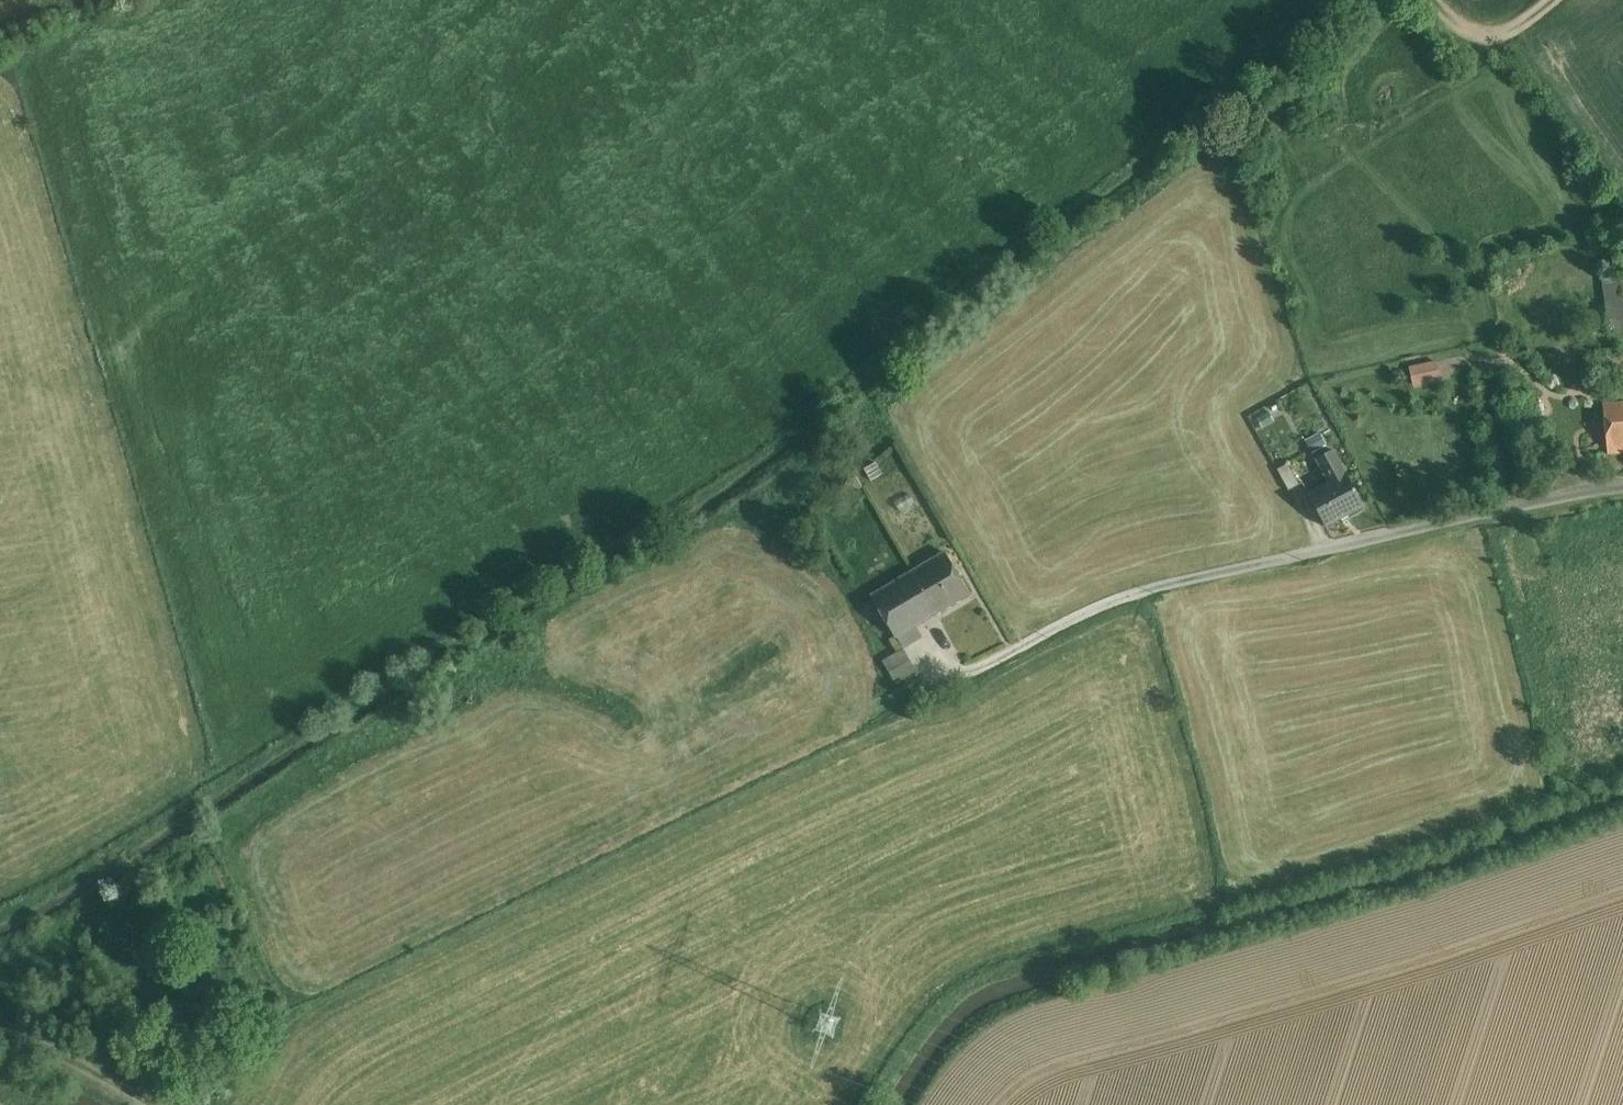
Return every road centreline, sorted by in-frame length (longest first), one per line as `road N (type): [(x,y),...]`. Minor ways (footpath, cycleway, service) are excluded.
road 1 (residential): [(1022,647),(1128,595),(1622,487)]
road 2 (track): [(156,1104),(0,1026)]

